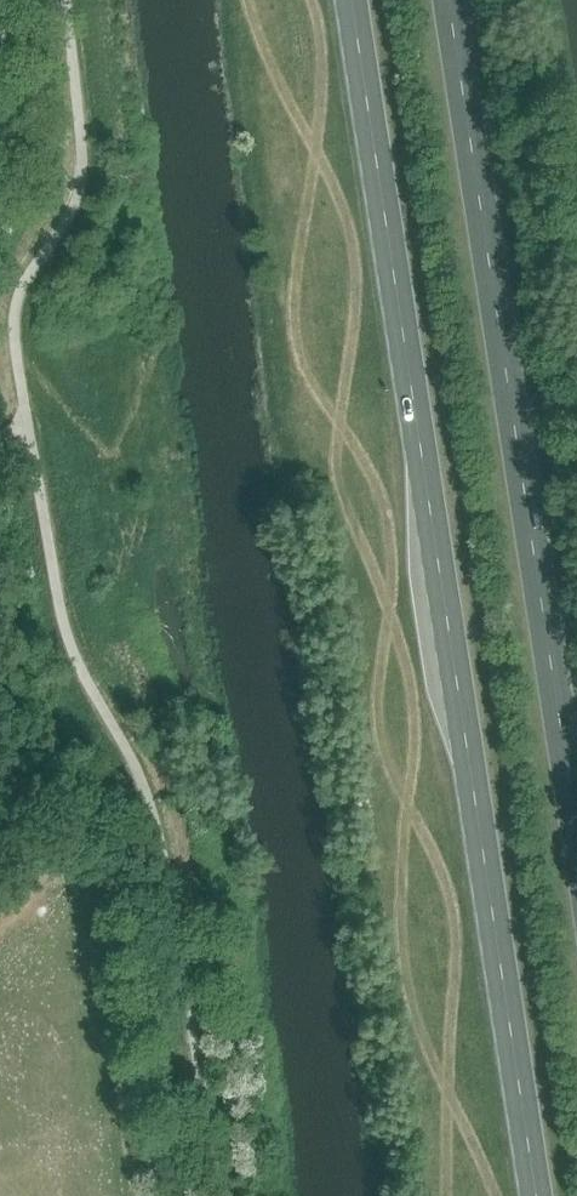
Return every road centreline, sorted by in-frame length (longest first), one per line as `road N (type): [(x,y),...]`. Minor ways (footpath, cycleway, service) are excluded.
road 1 (primary): [(352,0),(537,1195)]
road 2 (primary): [(576,810),(451,0)]

